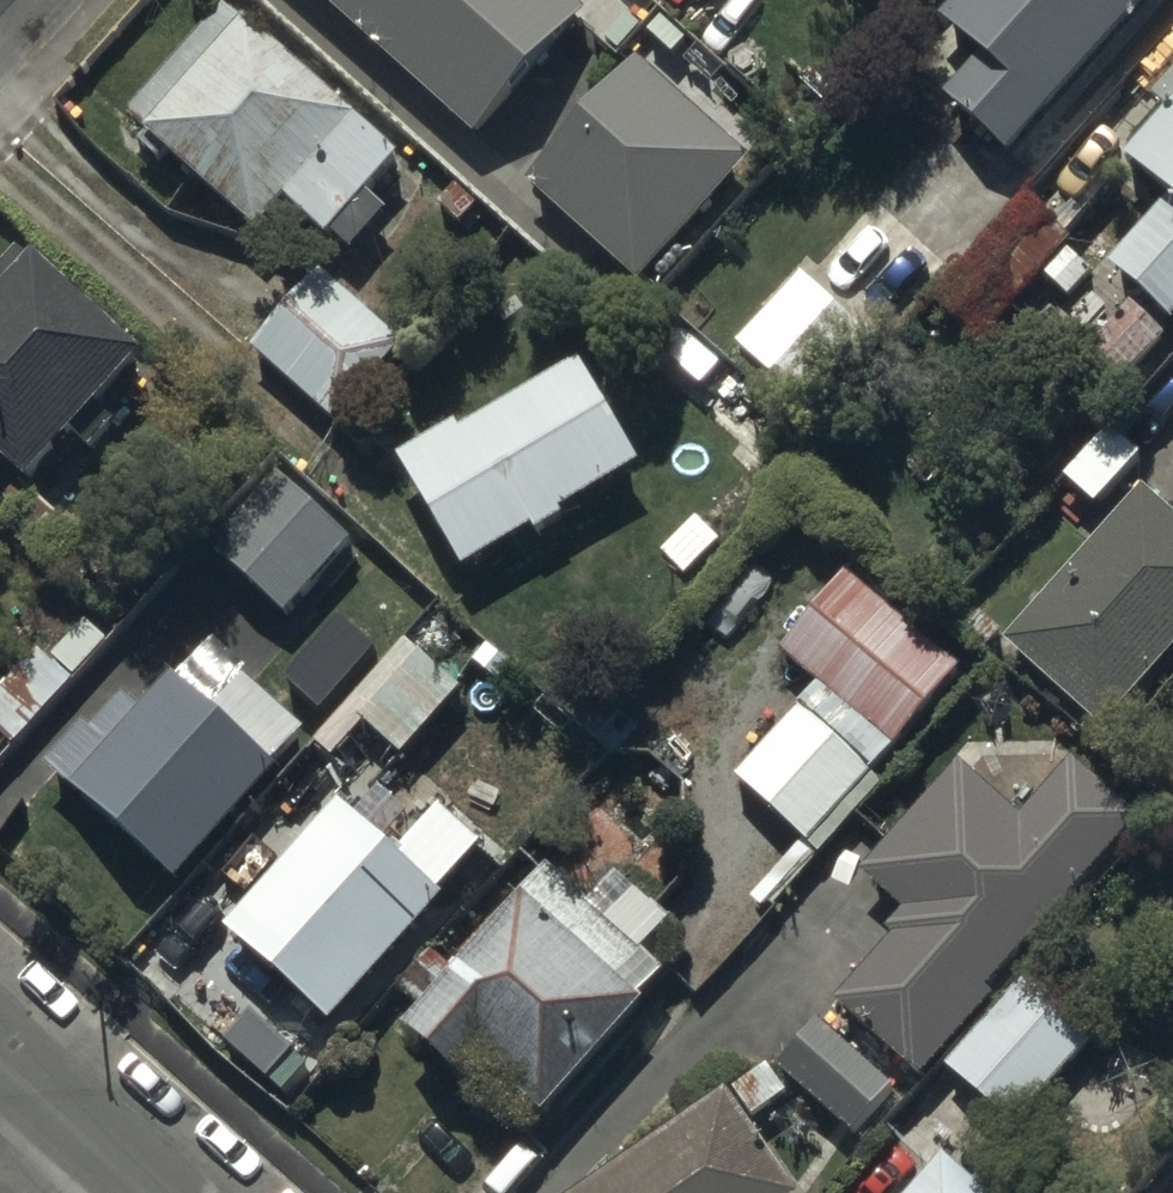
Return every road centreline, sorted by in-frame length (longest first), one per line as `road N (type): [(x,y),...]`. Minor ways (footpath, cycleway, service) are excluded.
road 1 (residential): [(153,1192),(0,1055)]

